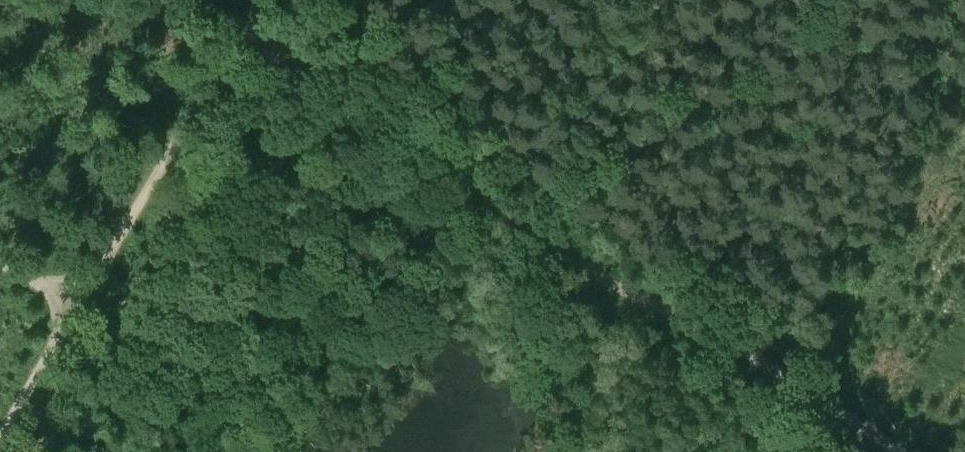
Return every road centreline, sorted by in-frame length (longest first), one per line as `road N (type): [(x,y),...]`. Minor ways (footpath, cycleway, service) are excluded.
road 1 (track): [(247,19),(334,113),(389,152),(814,390),(895,451)]
road 2 (track): [(78,300),(258,0)]
road 3 (track): [(814,390),(964,170)]
road 4 (track): [(78,300),(0,433)]

